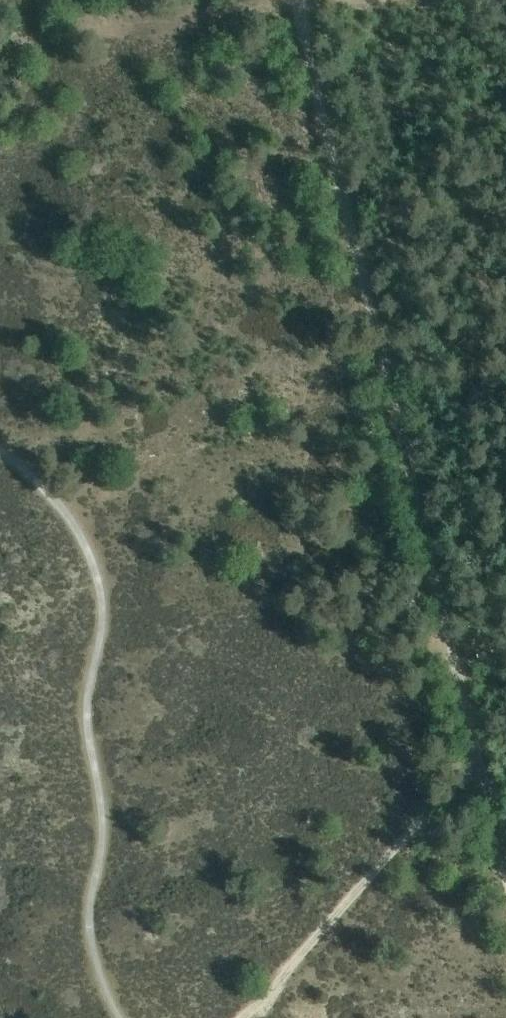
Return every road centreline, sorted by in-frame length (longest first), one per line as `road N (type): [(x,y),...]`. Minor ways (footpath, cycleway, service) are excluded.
road 1 (track): [(300,0),(455,652)]
road 2 (track): [(0,51),(454,0)]
road 3 (track): [(483,756),(248,1017)]

